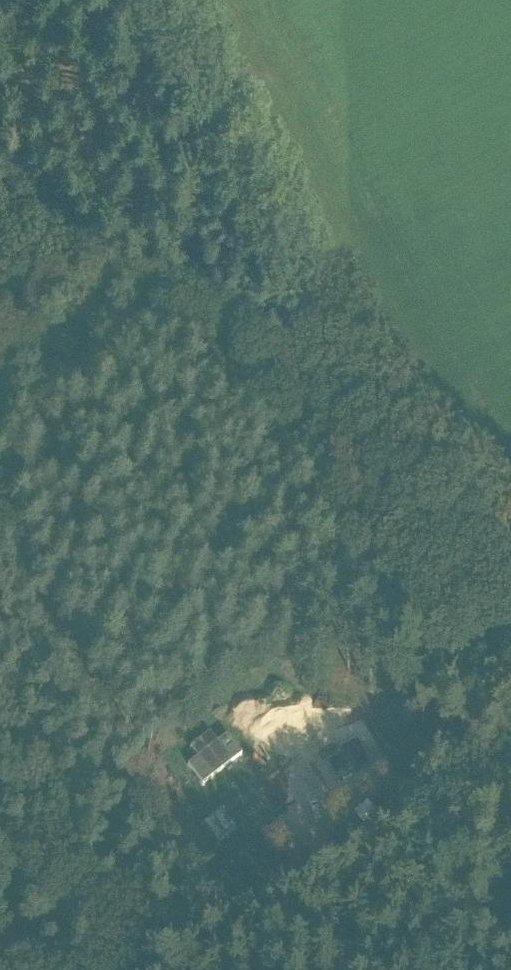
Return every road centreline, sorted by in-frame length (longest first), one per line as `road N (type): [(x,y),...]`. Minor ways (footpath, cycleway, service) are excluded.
road 1 (track): [(386,405),(188,0)]
road 2 (track): [(510,799),(188,969)]
road 3 (track): [(510,699),(380,424)]
road 4 (track): [(386,405),(510,502)]

